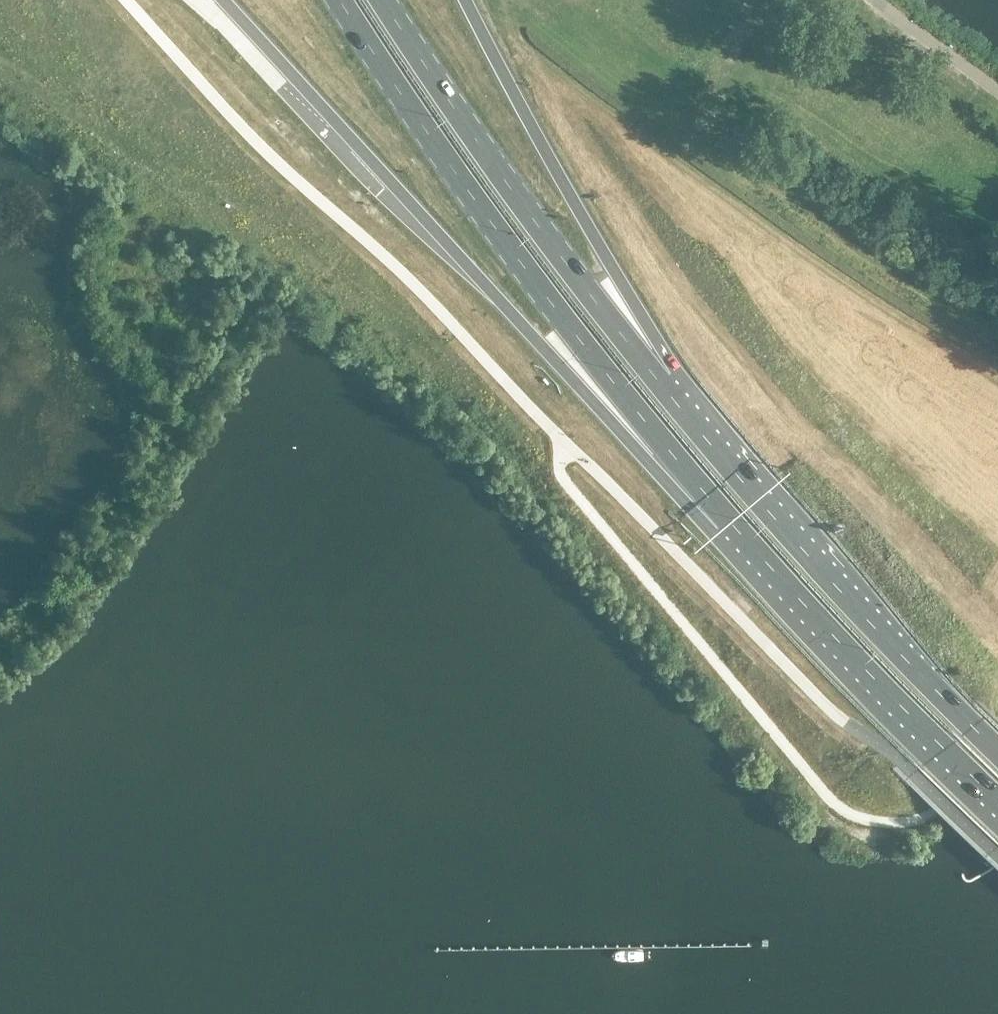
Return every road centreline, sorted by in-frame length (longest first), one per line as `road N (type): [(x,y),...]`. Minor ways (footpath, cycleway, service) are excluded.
road 1 (primary): [(223,0),(430,229),(654,442)]
road 2 (primary): [(341,0),(474,198),(654,442)]
road 3 (primary): [(997,753),(802,553),(637,353)]
road 4 (primary): [(654,442),(935,755),(997,810)]
road 5 (primary): [(637,353),(501,178),(382,0)]
road 6 (primary): [(637,353),(610,267),(466,0)]
road 7 (unclassified): [(997,88),(881,0)]

